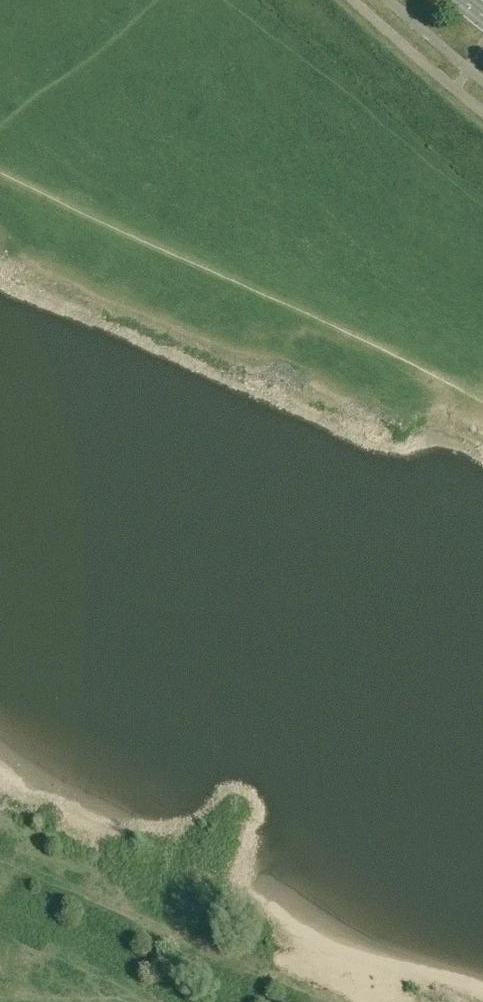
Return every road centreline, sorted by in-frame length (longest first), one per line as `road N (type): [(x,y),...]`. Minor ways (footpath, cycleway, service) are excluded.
road 1 (track): [(0,857),(352,1001)]

